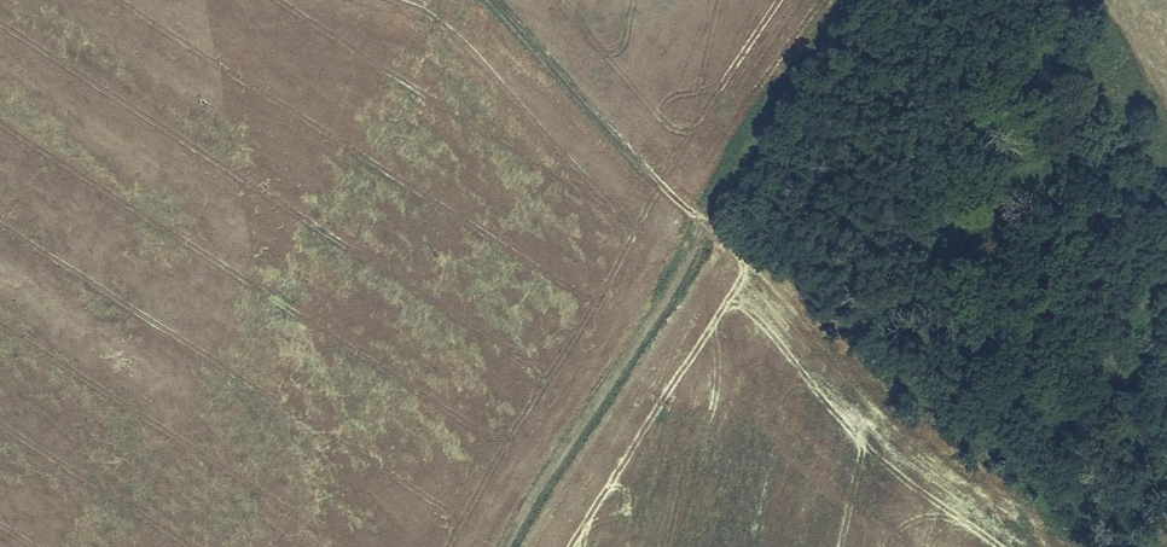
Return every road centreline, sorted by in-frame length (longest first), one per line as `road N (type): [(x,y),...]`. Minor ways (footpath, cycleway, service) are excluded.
road 1 (track): [(500,546),(703,220)]
road 2 (track): [(492,0),(703,220)]
road 3 (track): [(703,220),(840,0)]

